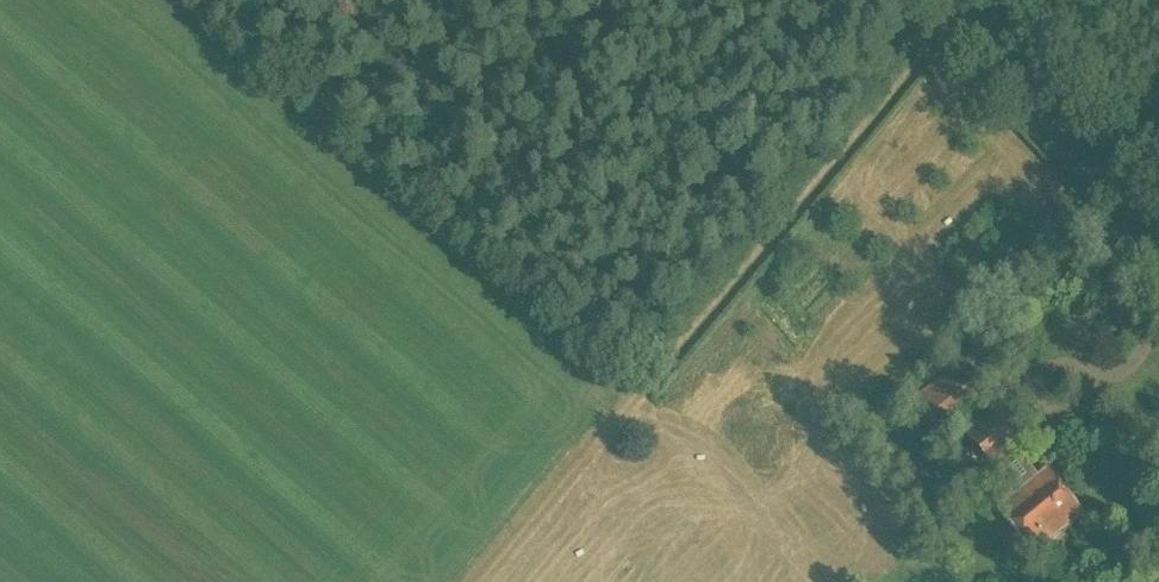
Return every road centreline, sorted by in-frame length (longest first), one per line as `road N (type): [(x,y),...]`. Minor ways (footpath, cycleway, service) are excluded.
road 1 (unclassified): [(1158,219),(981,0)]

